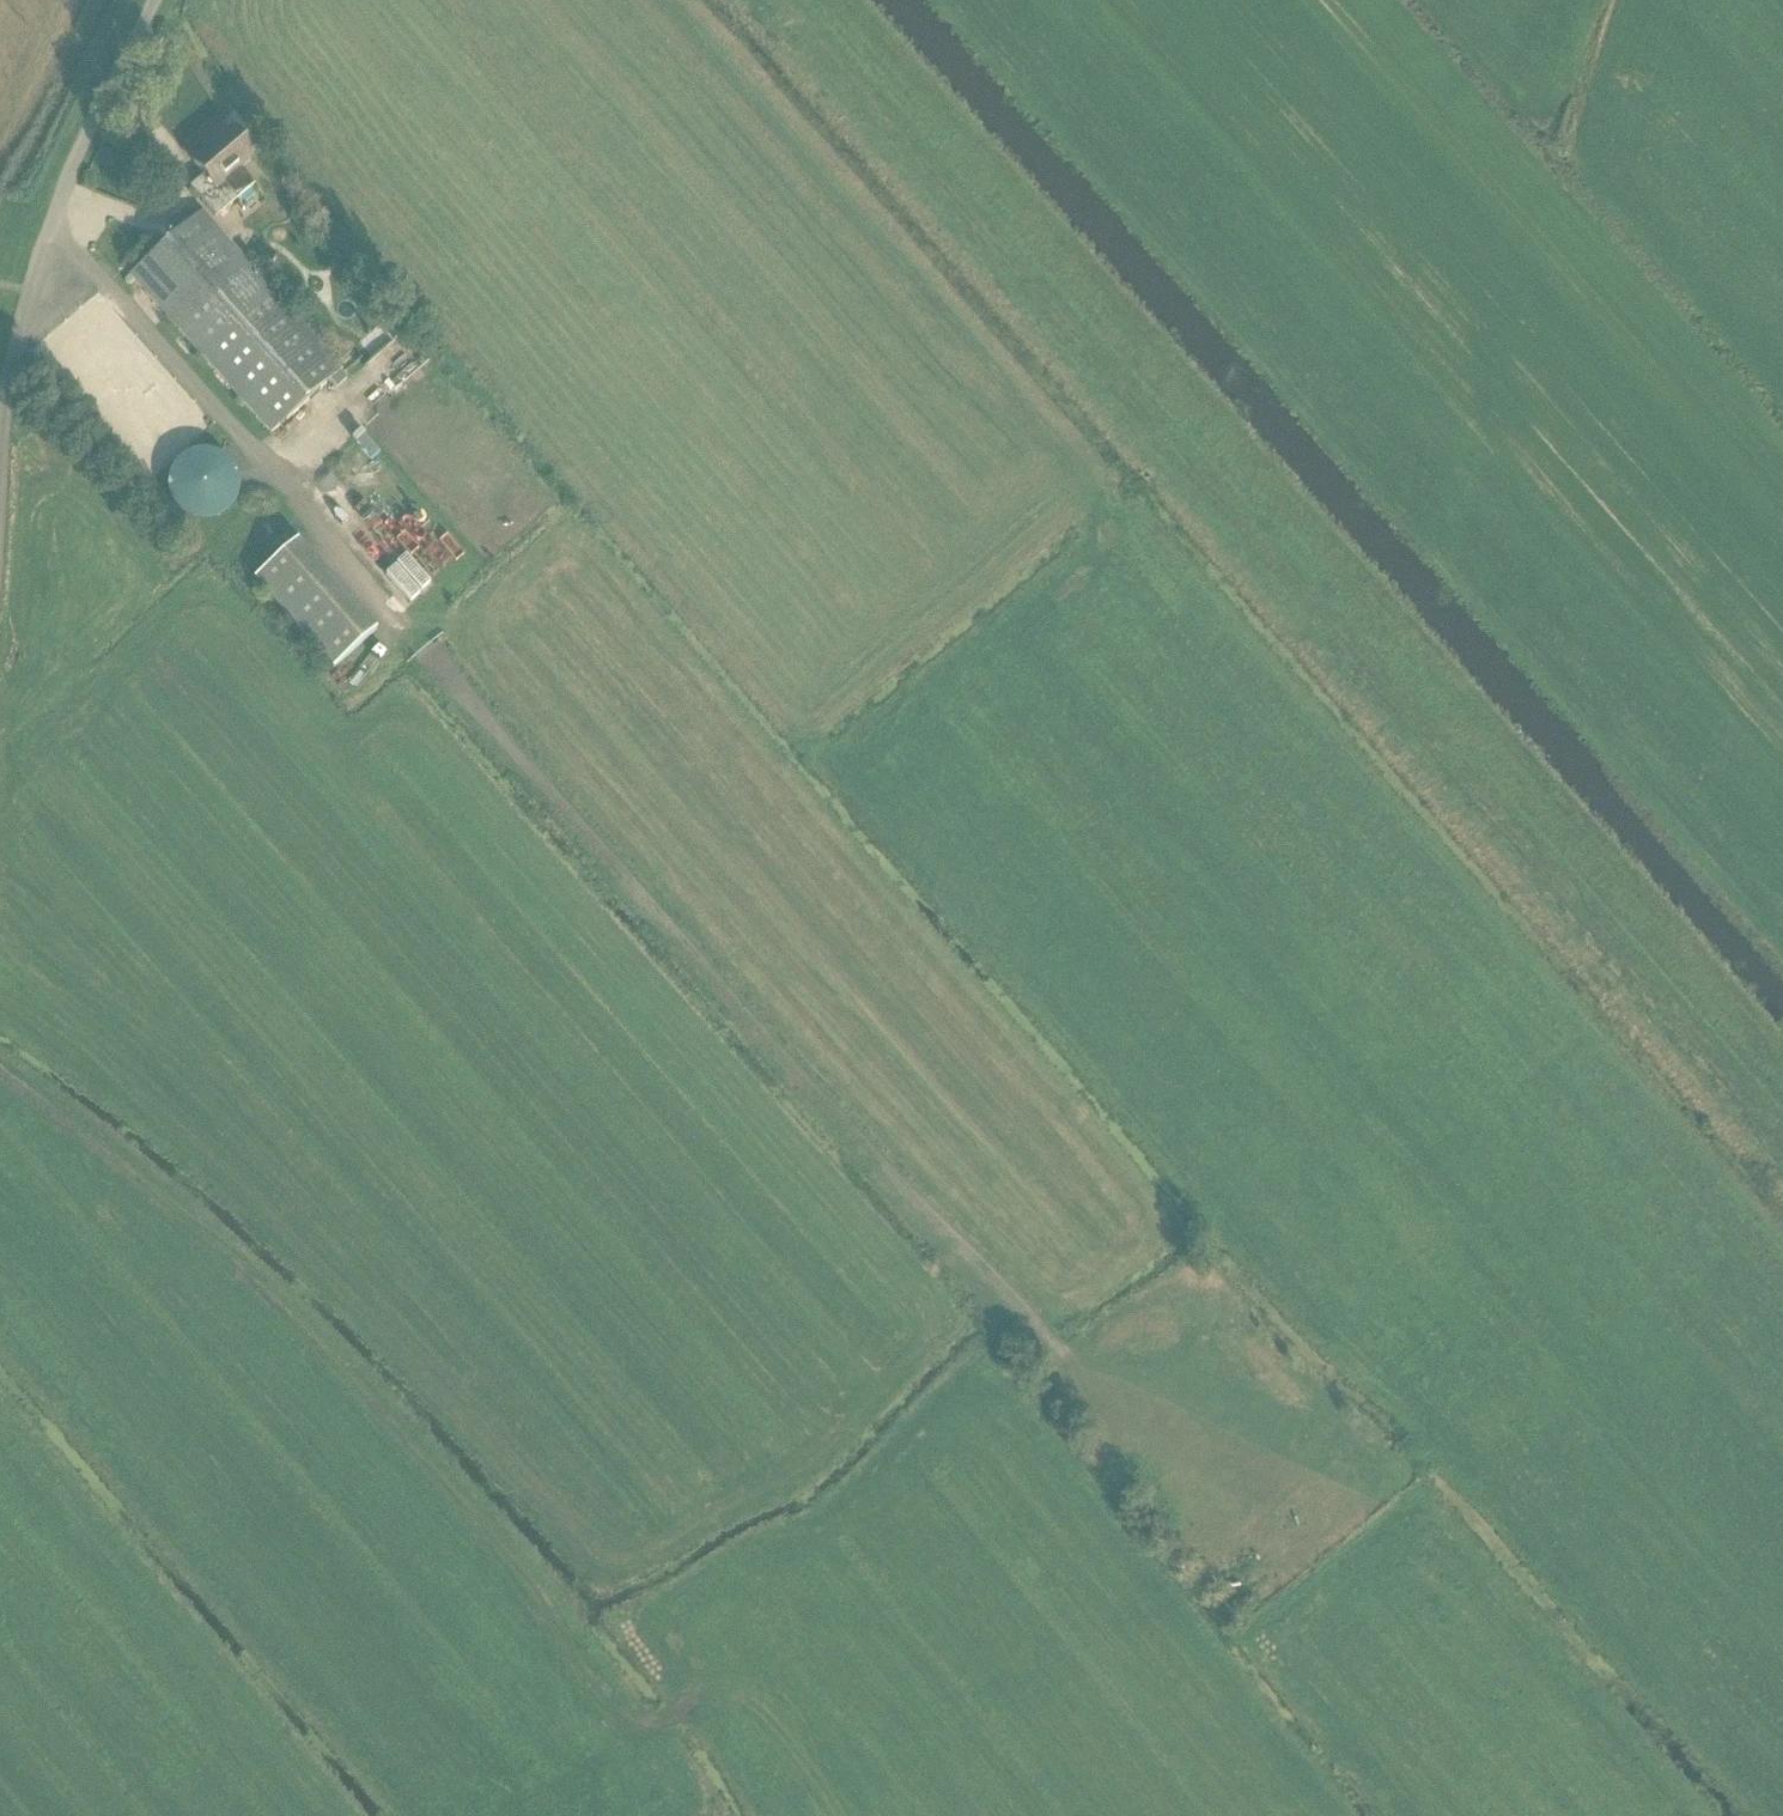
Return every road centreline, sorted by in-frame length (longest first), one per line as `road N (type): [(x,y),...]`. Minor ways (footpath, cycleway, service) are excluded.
road 1 (unclassified): [(0,513),(32,240),(151,0)]

